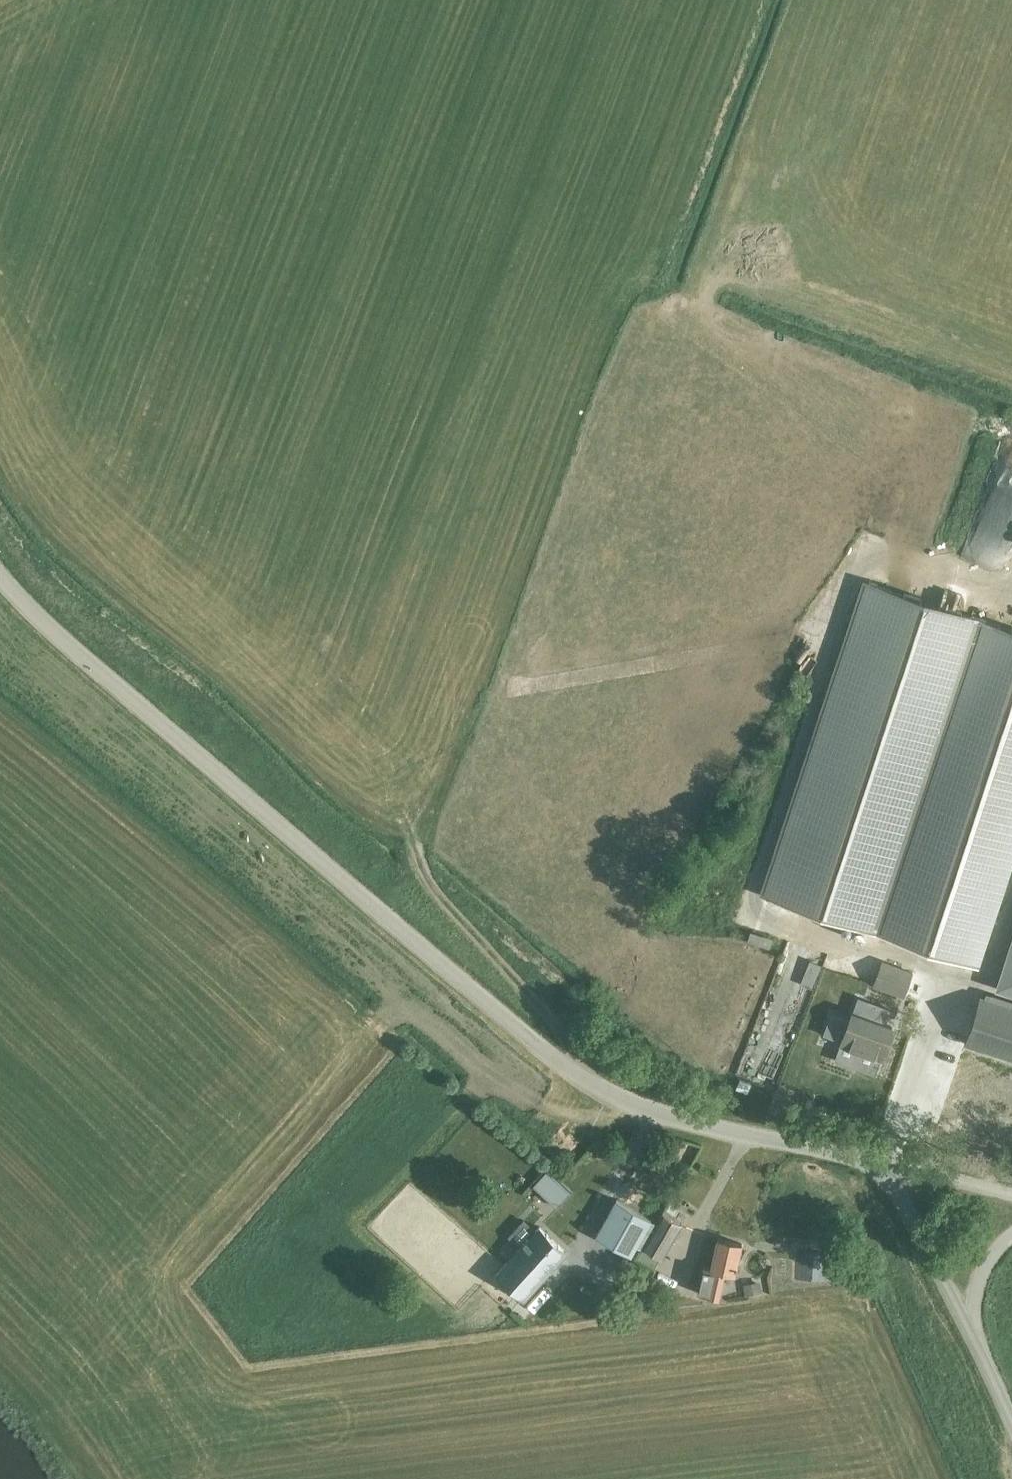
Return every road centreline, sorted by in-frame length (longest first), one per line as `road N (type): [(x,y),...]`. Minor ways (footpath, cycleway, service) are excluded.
road 1 (tertiary): [(887,1163),(680,1119),(604,1090),(24,599),(0,570)]
road 2 (unclassified): [(966,1322),(887,1163)]
road 3 (tertiary): [(1011,1194),(887,1163)]

